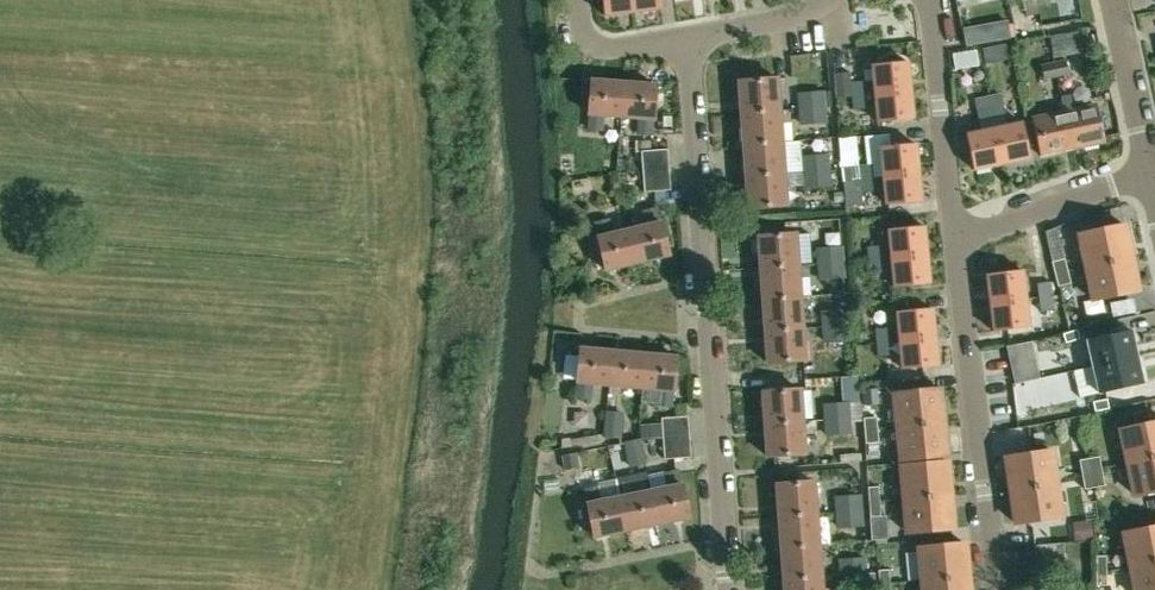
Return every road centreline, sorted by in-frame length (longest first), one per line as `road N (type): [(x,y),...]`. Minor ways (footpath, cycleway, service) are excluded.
road 1 (residential): [(728,589),(689,35)]
road 2 (residential): [(998,589),(956,240)]
road 3 (residential): [(956,240),(925,0)]
road 4 (residential): [(956,240),(1148,174)]
road 5 (residential): [(1148,174),(1110,0)]
road 6 (residential): [(689,35),(594,46),(586,40),(578,0)]
road 7 (residential): [(689,35),(790,19),(829,0)]

